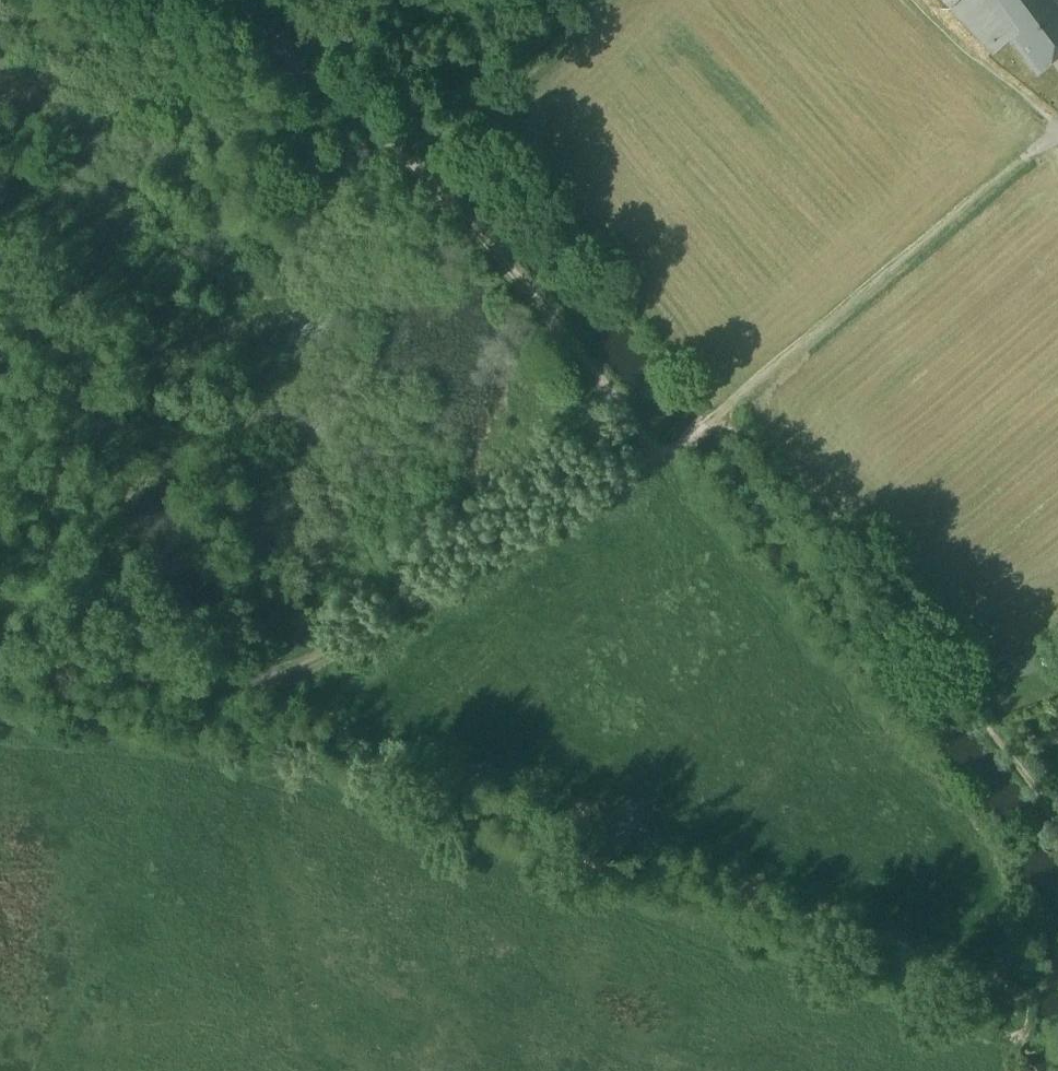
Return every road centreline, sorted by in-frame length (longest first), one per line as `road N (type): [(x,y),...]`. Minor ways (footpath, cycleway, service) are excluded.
road 1 (track): [(666,455),(295,682),(210,688),(0,655)]
road 2 (track): [(230,0),(486,227),(666,455)]
road 3 (track): [(1057,136),(720,415)]
road 4 (track): [(915,0),(1057,130)]

